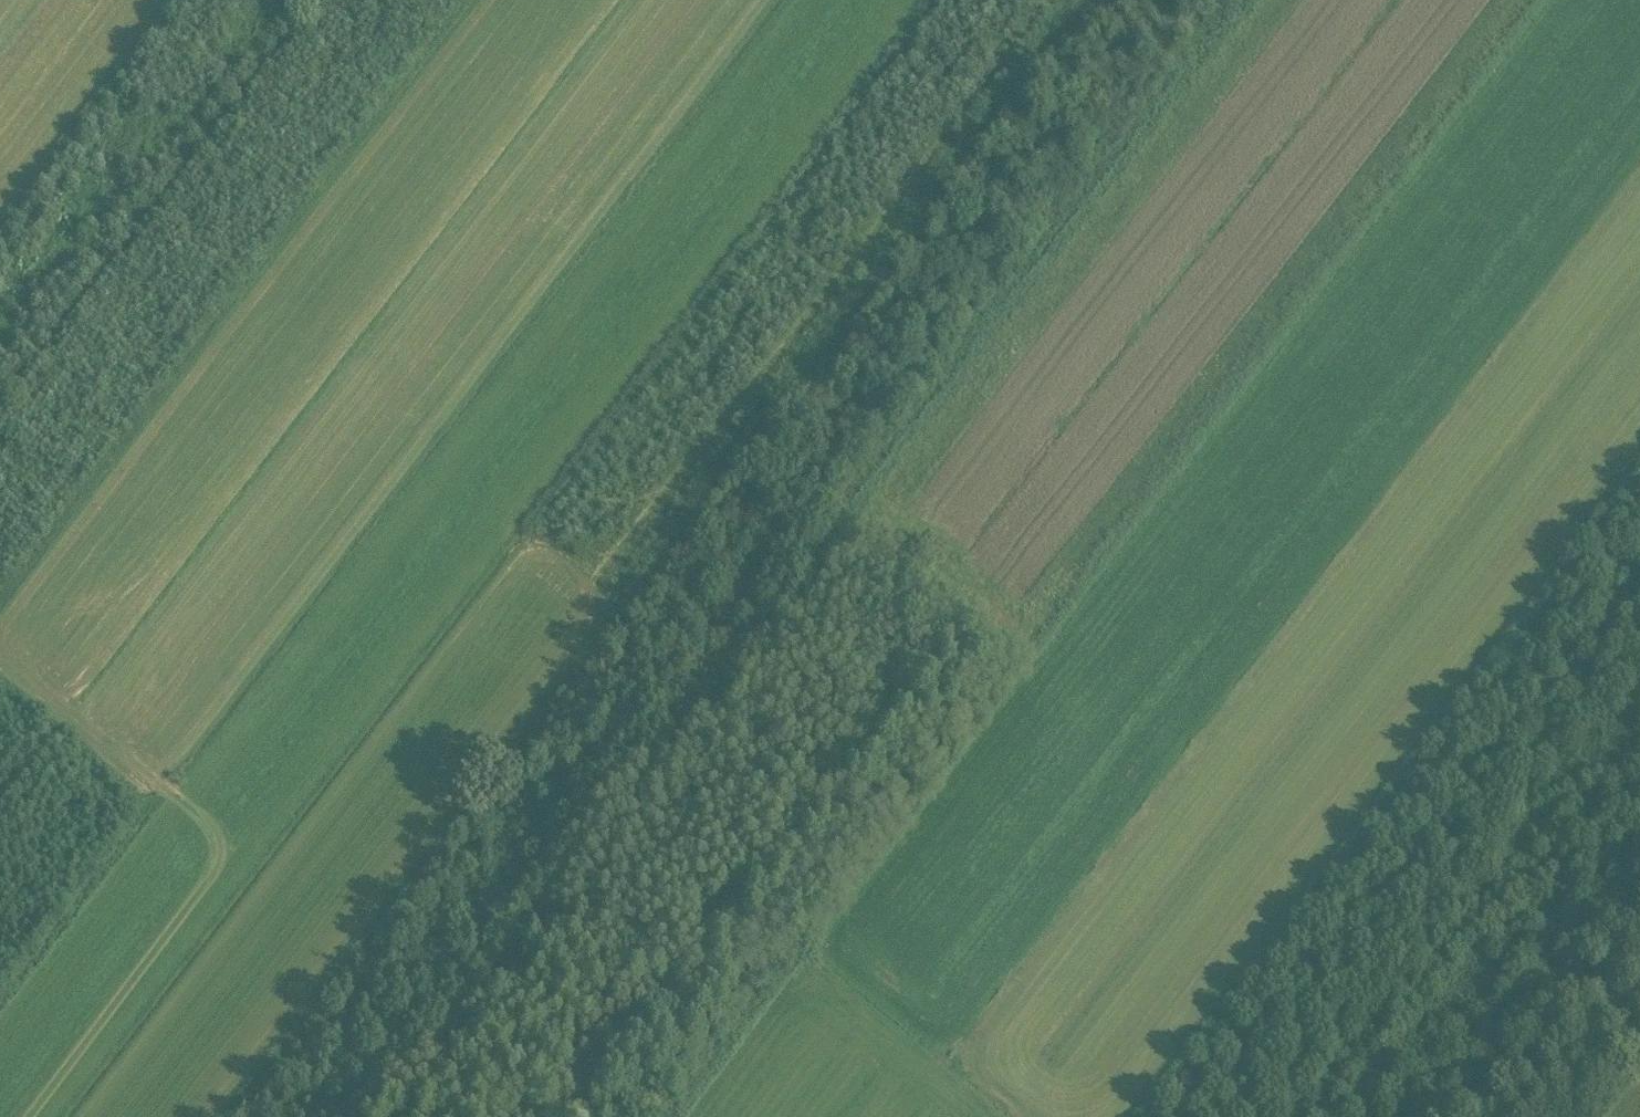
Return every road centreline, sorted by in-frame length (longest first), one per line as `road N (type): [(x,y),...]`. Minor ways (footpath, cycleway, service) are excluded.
road 1 (track): [(1524,1116),(1639,969)]

